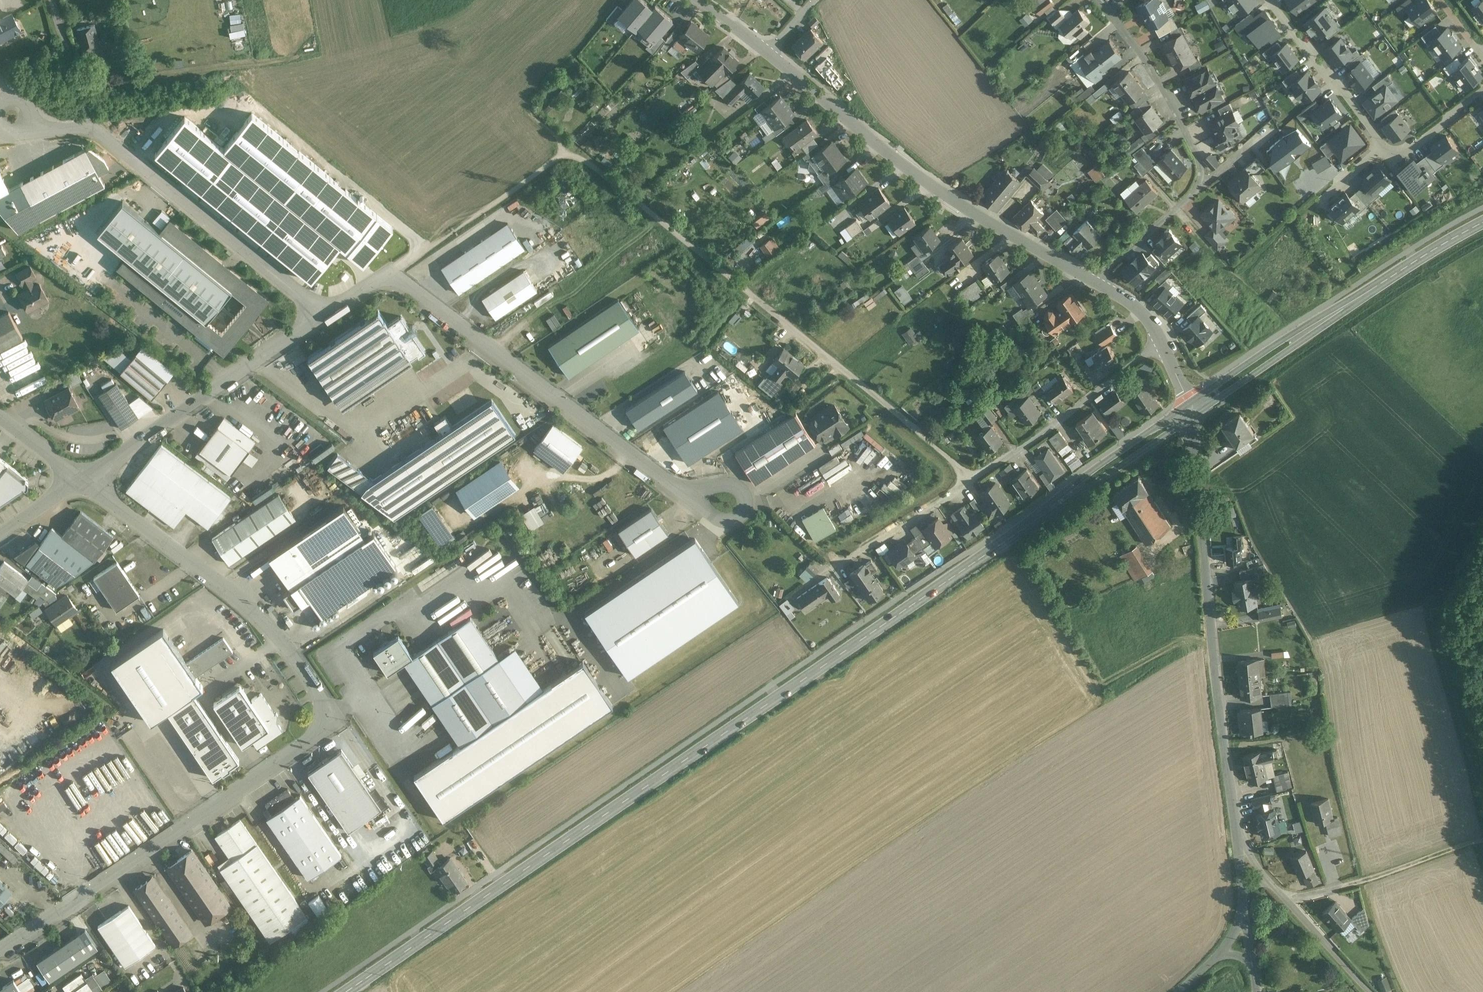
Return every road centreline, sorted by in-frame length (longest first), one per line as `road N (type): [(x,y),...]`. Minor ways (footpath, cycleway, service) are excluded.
road 1 (secondary): [(345,991),(1191,408)]
road 2 (residential): [(0,952),(324,722),(320,690),(291,647),(88,473)]
road 3 (residential): [(326,315),(392,271),(694,499)]
road 4 (unclassified): [(1235,830),(1191,408)]
road 5 (residential): [(769,53),(963,208),(1097,282)]
road 6 (residential): [(1162,344),(975,481),(840,563)]
road 7 (residential): [(326,315),(99,128),(38,118)]
road 8 (secondary): [(1191,408),(1482,223)]
road 9 (track): [(975,481),(722,273)]
road 10 (residential): [(88,473),(326,315)]
road 11 (residential): [(1202,184),(1160,84),(1099,0)]
road 12 (track): [(1292,901),(1482,836)]
road 13 (residential): [(1378,148),(1271,0)]
road 14 (unclassified): [(1373,991),(1268,882)]
road 15 (residential): [(1097,282),(1202,184)]
road 16 (residential): [(1482,91),(1398,152),(1378,148)]
road 17 (residential): [(694,499),(721,522),(744,515),(741,491),(704,492)]

